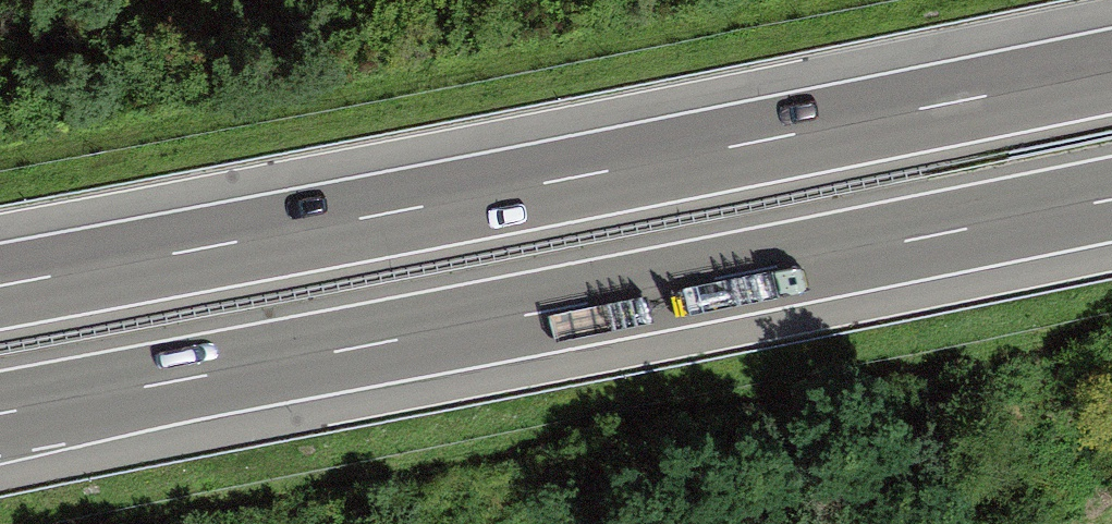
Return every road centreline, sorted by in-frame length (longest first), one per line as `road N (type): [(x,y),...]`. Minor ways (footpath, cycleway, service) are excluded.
road 1 (motorway): [(1111,69),(0,285)]
road 2 (motorway): [(0,415),(1111,202)]

